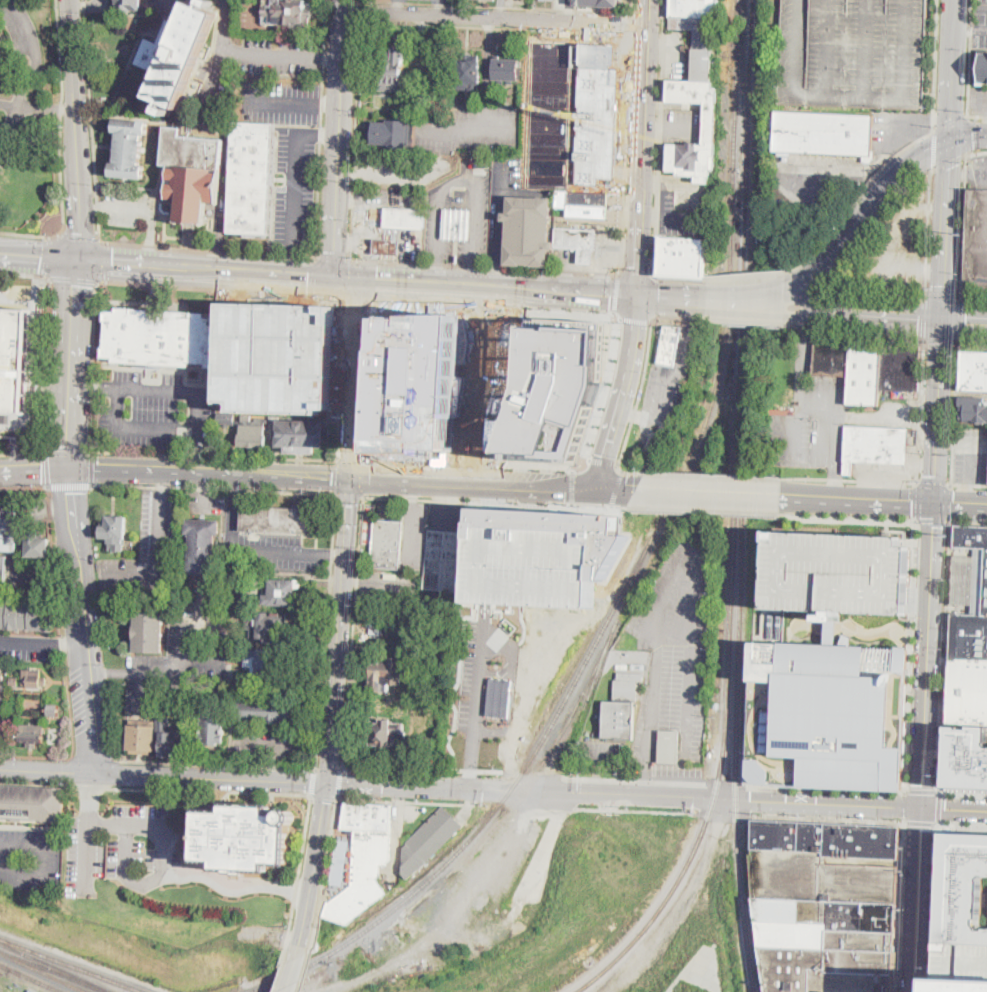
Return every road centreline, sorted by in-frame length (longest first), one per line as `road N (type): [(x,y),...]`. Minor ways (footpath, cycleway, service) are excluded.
road 1 (secondary): [(923,806),(327,785)]
road 2 (tertiary): [(351,477),(327,785)]
road 3 (secondary): [(67,469),(92,671),(91,774)]
road 4 (residential): [(647,25),(342,11)]
road 5 (tertiary): [(936,504),(923,806)]
road 6 (primary): [(638,295),(343,278)]
road 7 (primary): [(638,295),(648,0)]
road 8 (primary): [(67,469),(351,477)]
road 9 (tertiary): [(343,278),(335,258),(343,0)]
road 10 (primary): [(343,278),(78,259)]
road 11 (secondary): [(69,0),(78,259)]
road 12 (primary): [(351,477),(599,487)]
road 13 (secondary): [(327,785),(91,774)]
road 14 (primary): [(949,144),(905,170),(836,256),(793,288)]
road 15 (secondary): [(78,259),(67,469)]
road 16 (tertiary): [(343,278),(353,299),(351,477)]
road 17 (tertiary): [(943,318),(936,504)]
road 18 (tertiary): [(923,806),(916,991)]
road 19 (tertiary): [(327,785),(301,945)]
road 20 (primary): [(782,496),(936,504)]
road 21 (primary): [(637,489),(782,496)]

